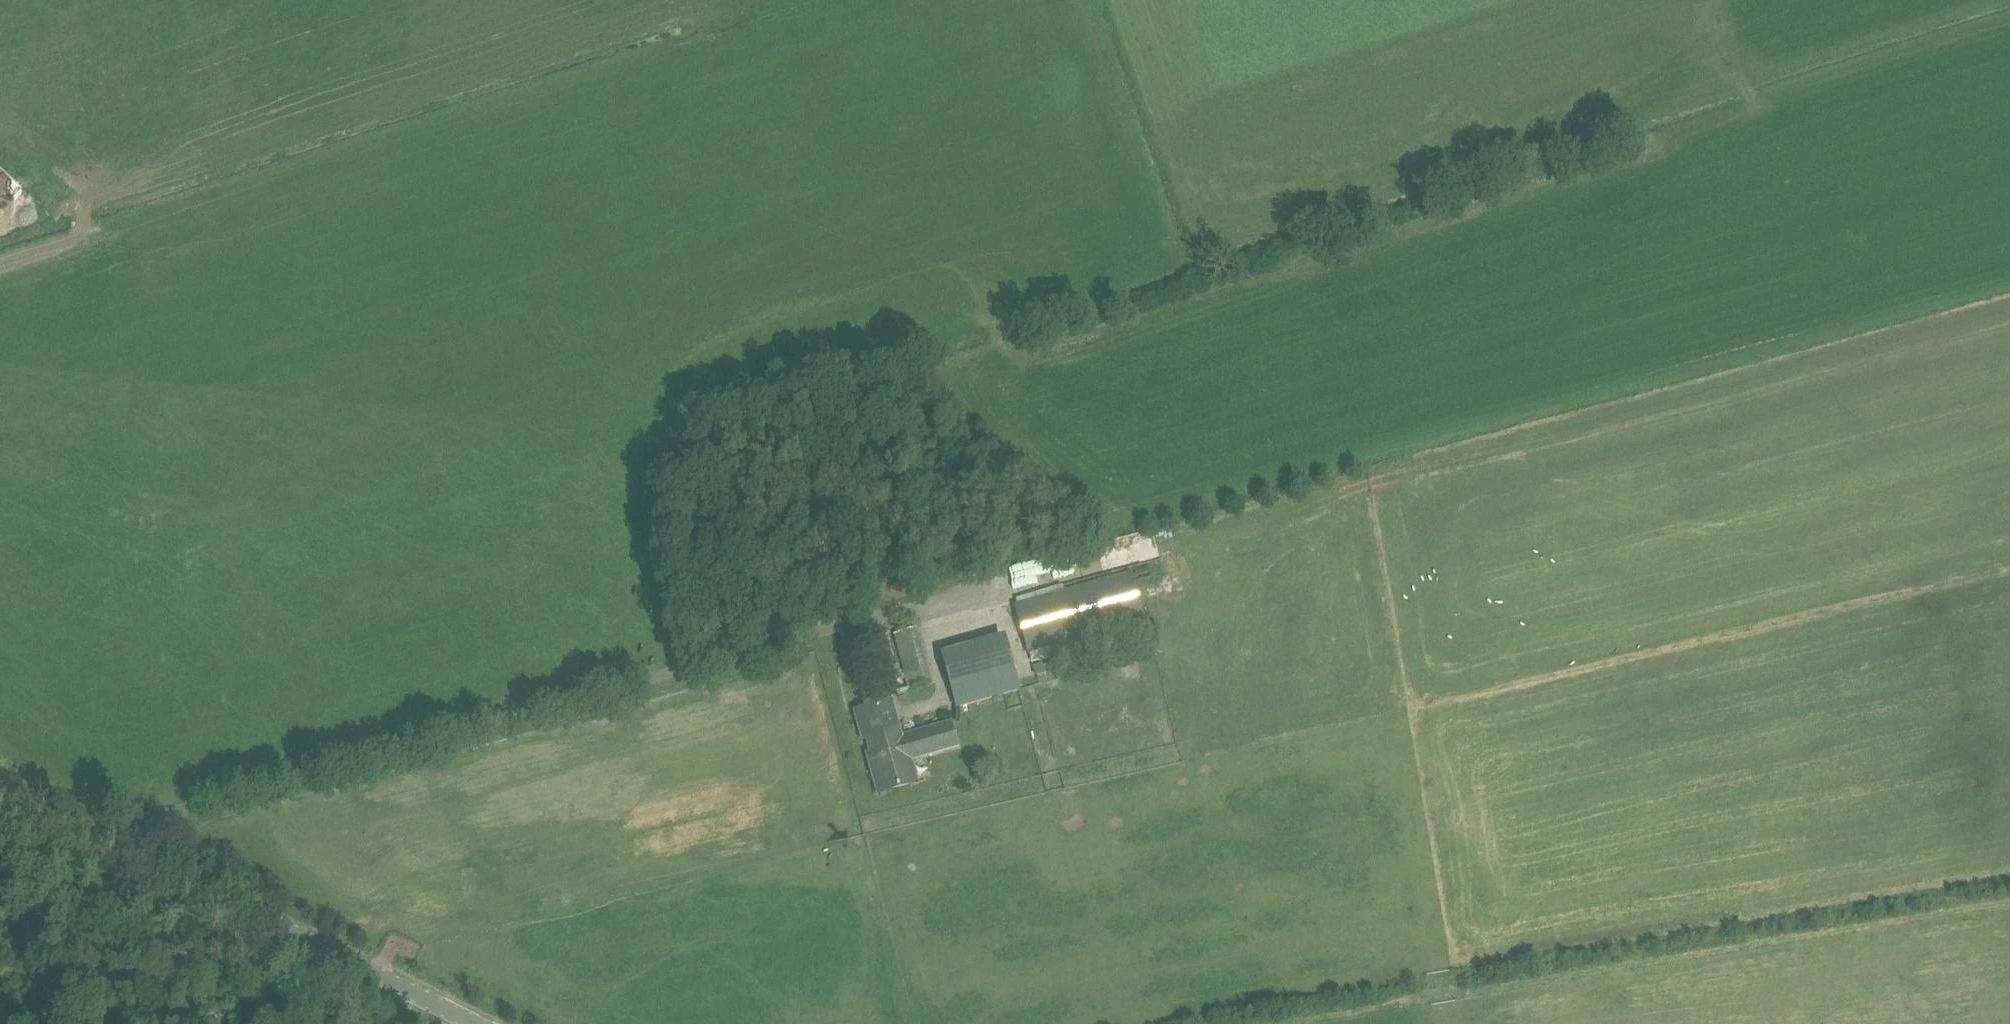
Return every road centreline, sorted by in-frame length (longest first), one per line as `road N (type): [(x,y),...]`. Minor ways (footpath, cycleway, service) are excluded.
road 1 (unclassified): [(463,1023),(0,790)]

